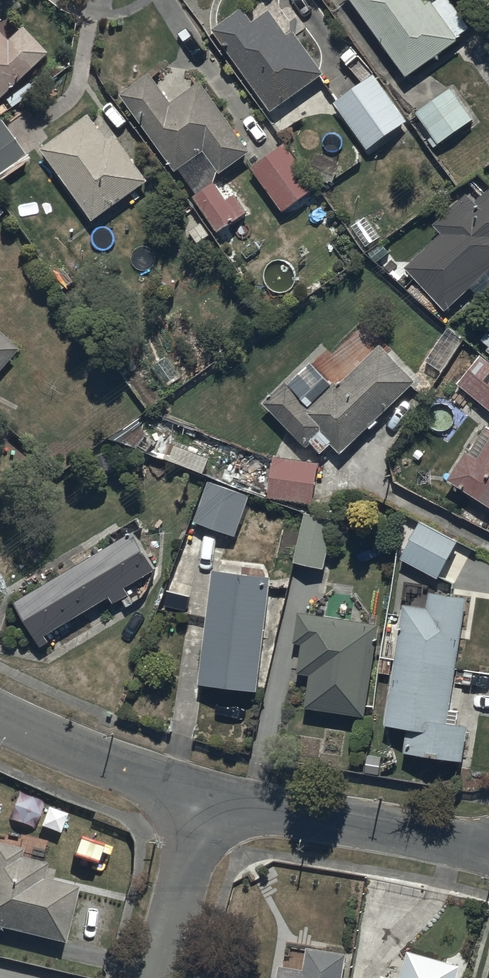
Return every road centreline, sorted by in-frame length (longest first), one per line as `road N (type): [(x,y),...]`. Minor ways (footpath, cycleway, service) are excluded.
road 1 (residential): [(488,850),(205,798)]
road 2 (residential): [(205,798),(0,717)]
road 3 (residential): [(205,798),(158,977)]

